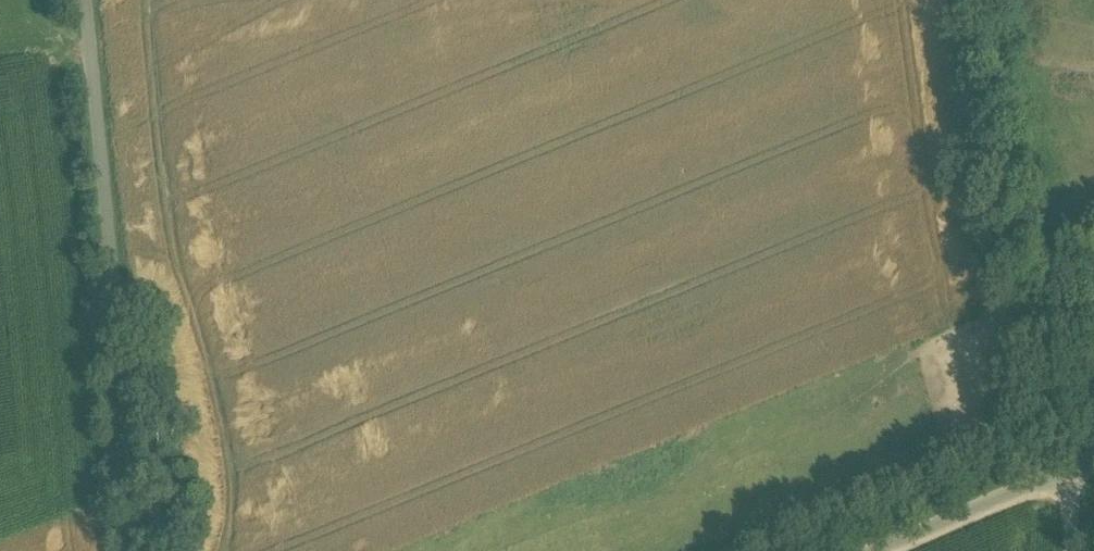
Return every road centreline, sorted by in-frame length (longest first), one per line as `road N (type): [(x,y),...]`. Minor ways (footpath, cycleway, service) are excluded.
road 1 (residential): [(127,550),(70,0)]
road 2 (residential): [(1069,461),(853,550)]

